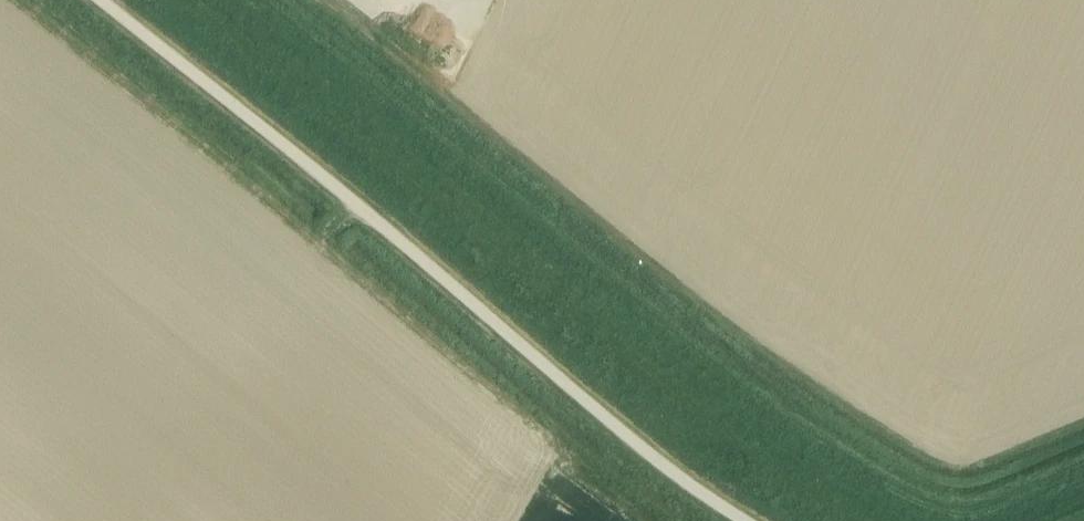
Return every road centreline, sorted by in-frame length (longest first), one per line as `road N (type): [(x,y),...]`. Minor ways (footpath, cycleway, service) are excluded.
road 1 (unclassified): [(759,520),(644,443),(98,0)]

